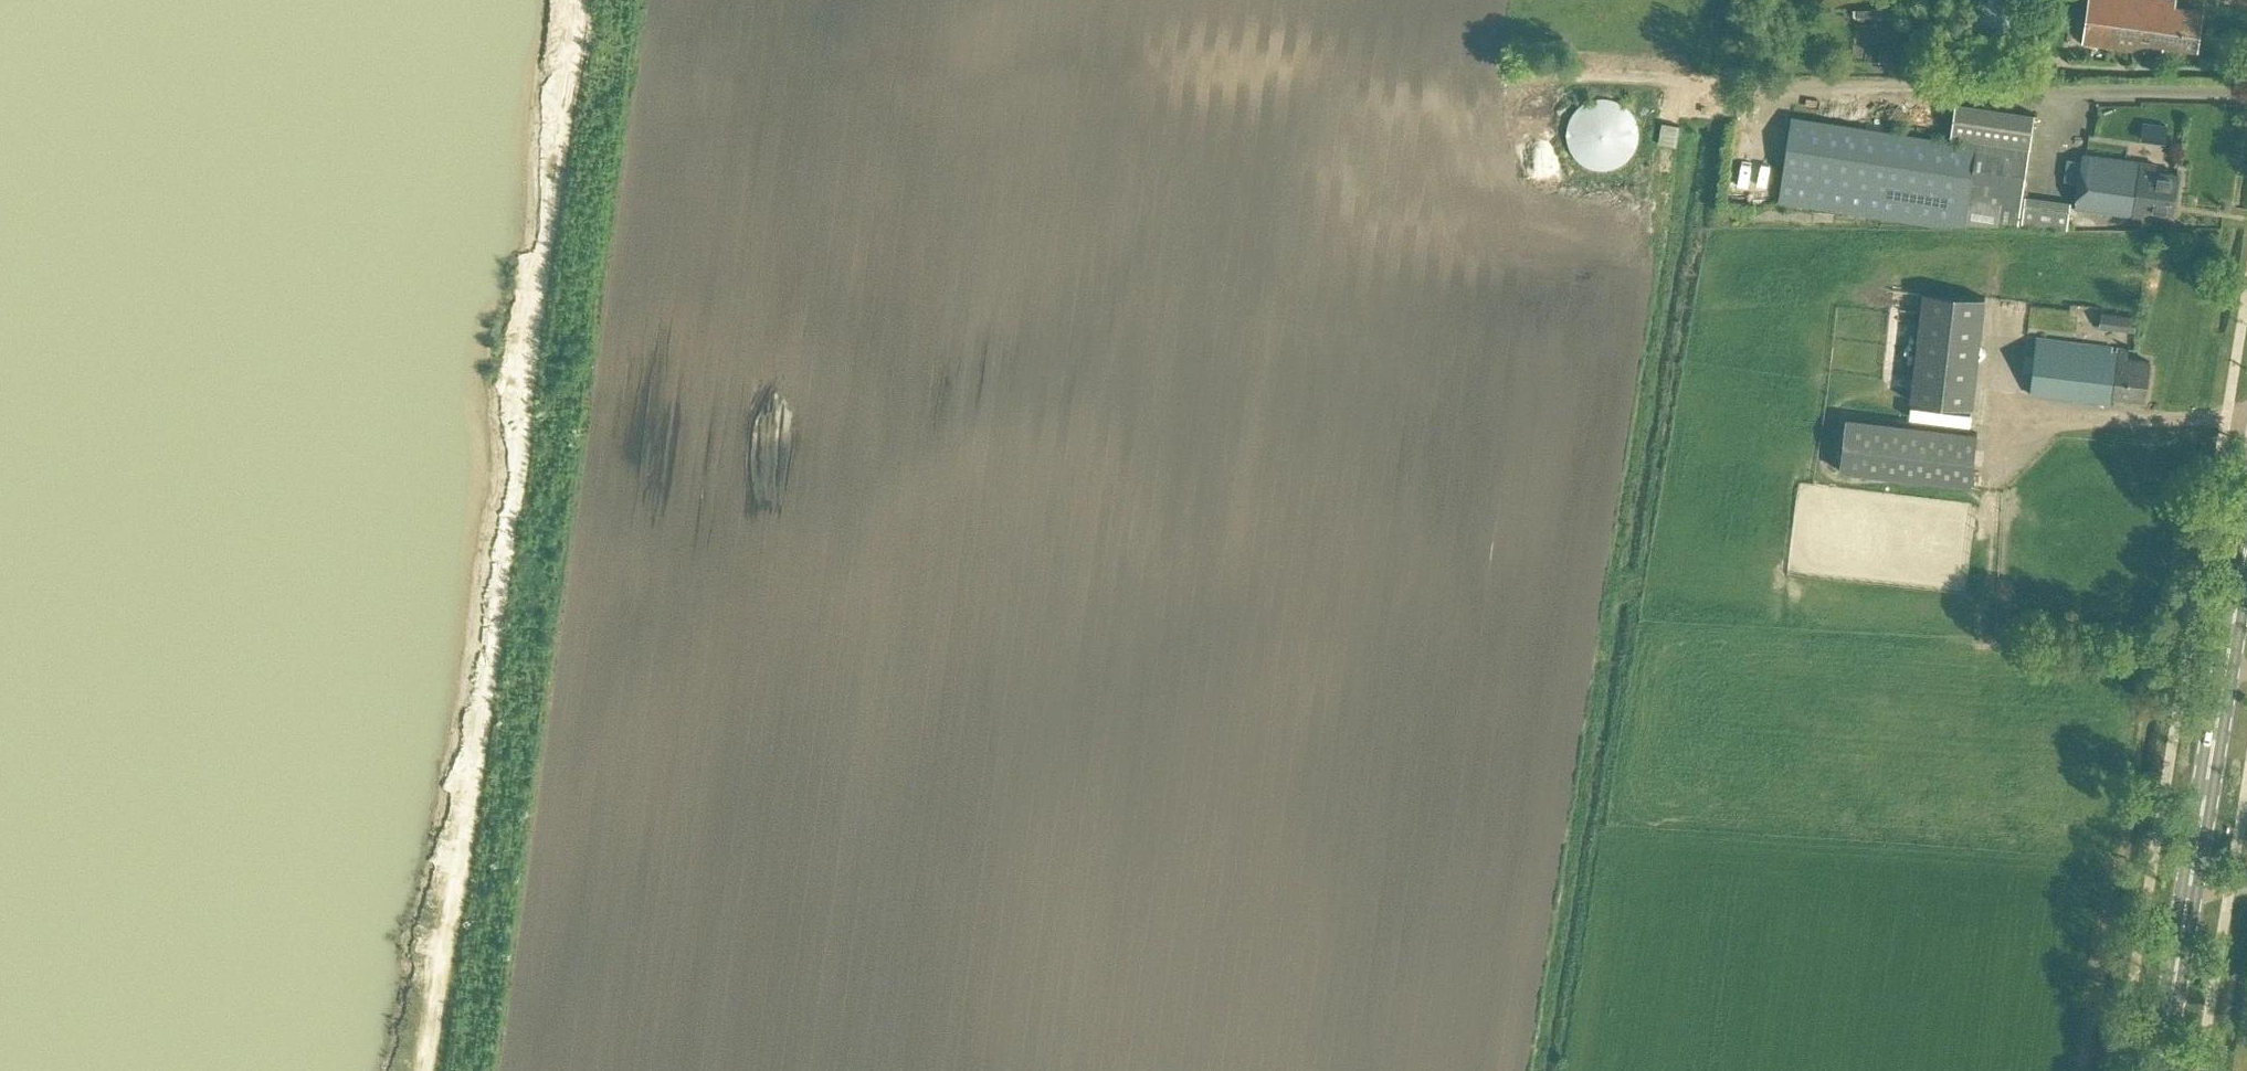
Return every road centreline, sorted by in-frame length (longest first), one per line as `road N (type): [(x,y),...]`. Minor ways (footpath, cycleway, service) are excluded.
road 1 (secondary): [(2159,1070),(2246,538)]

